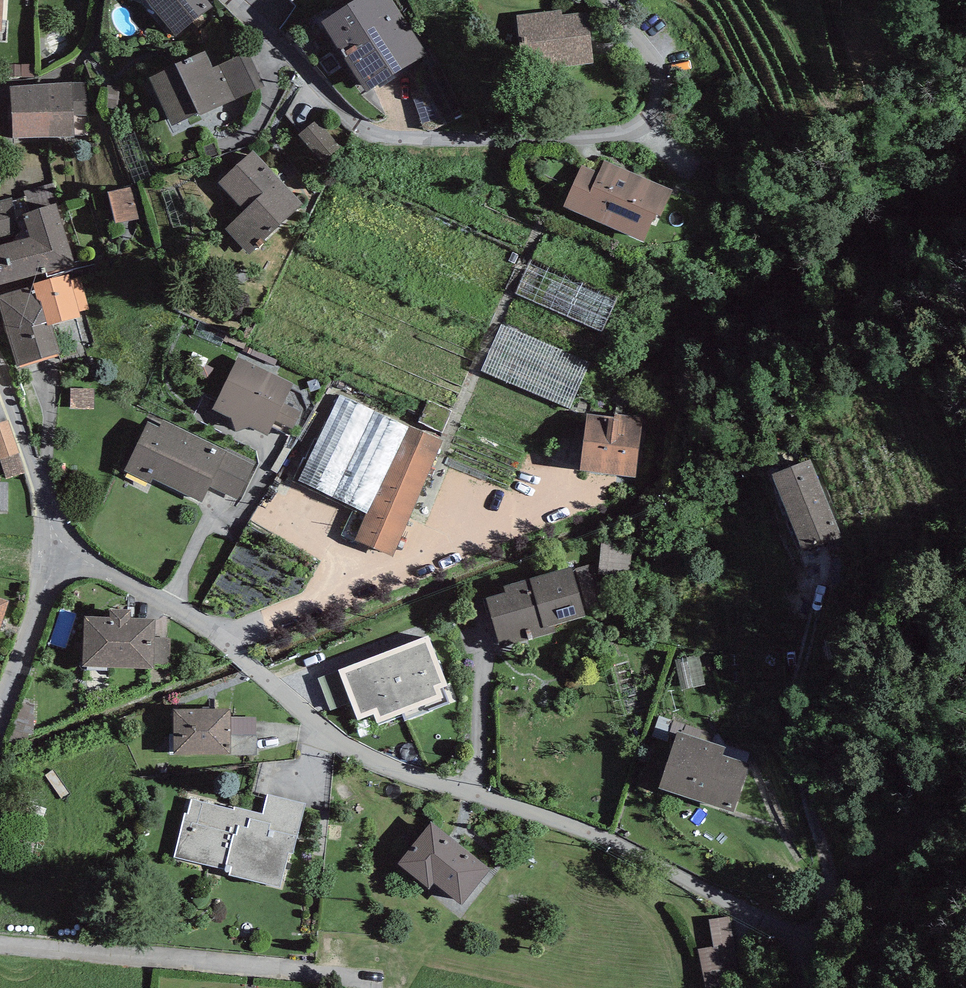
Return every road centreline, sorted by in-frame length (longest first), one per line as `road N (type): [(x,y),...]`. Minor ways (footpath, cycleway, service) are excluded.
road 1 (unclassified): [(224,641),(353,752),(606,837),(742,909)]
road 2 (track): [(823,566),(797,692),(798,741),(830,890),(818,925),(794,942)]
road 3 (residential): [(230,0),(359,124),(402,138)]
road 4 (residential): [(59,547),(224,641)]
road 5 (residential): [(59,547),(0,374)]
road 6 (residential): [(0,711),(59,547)]

